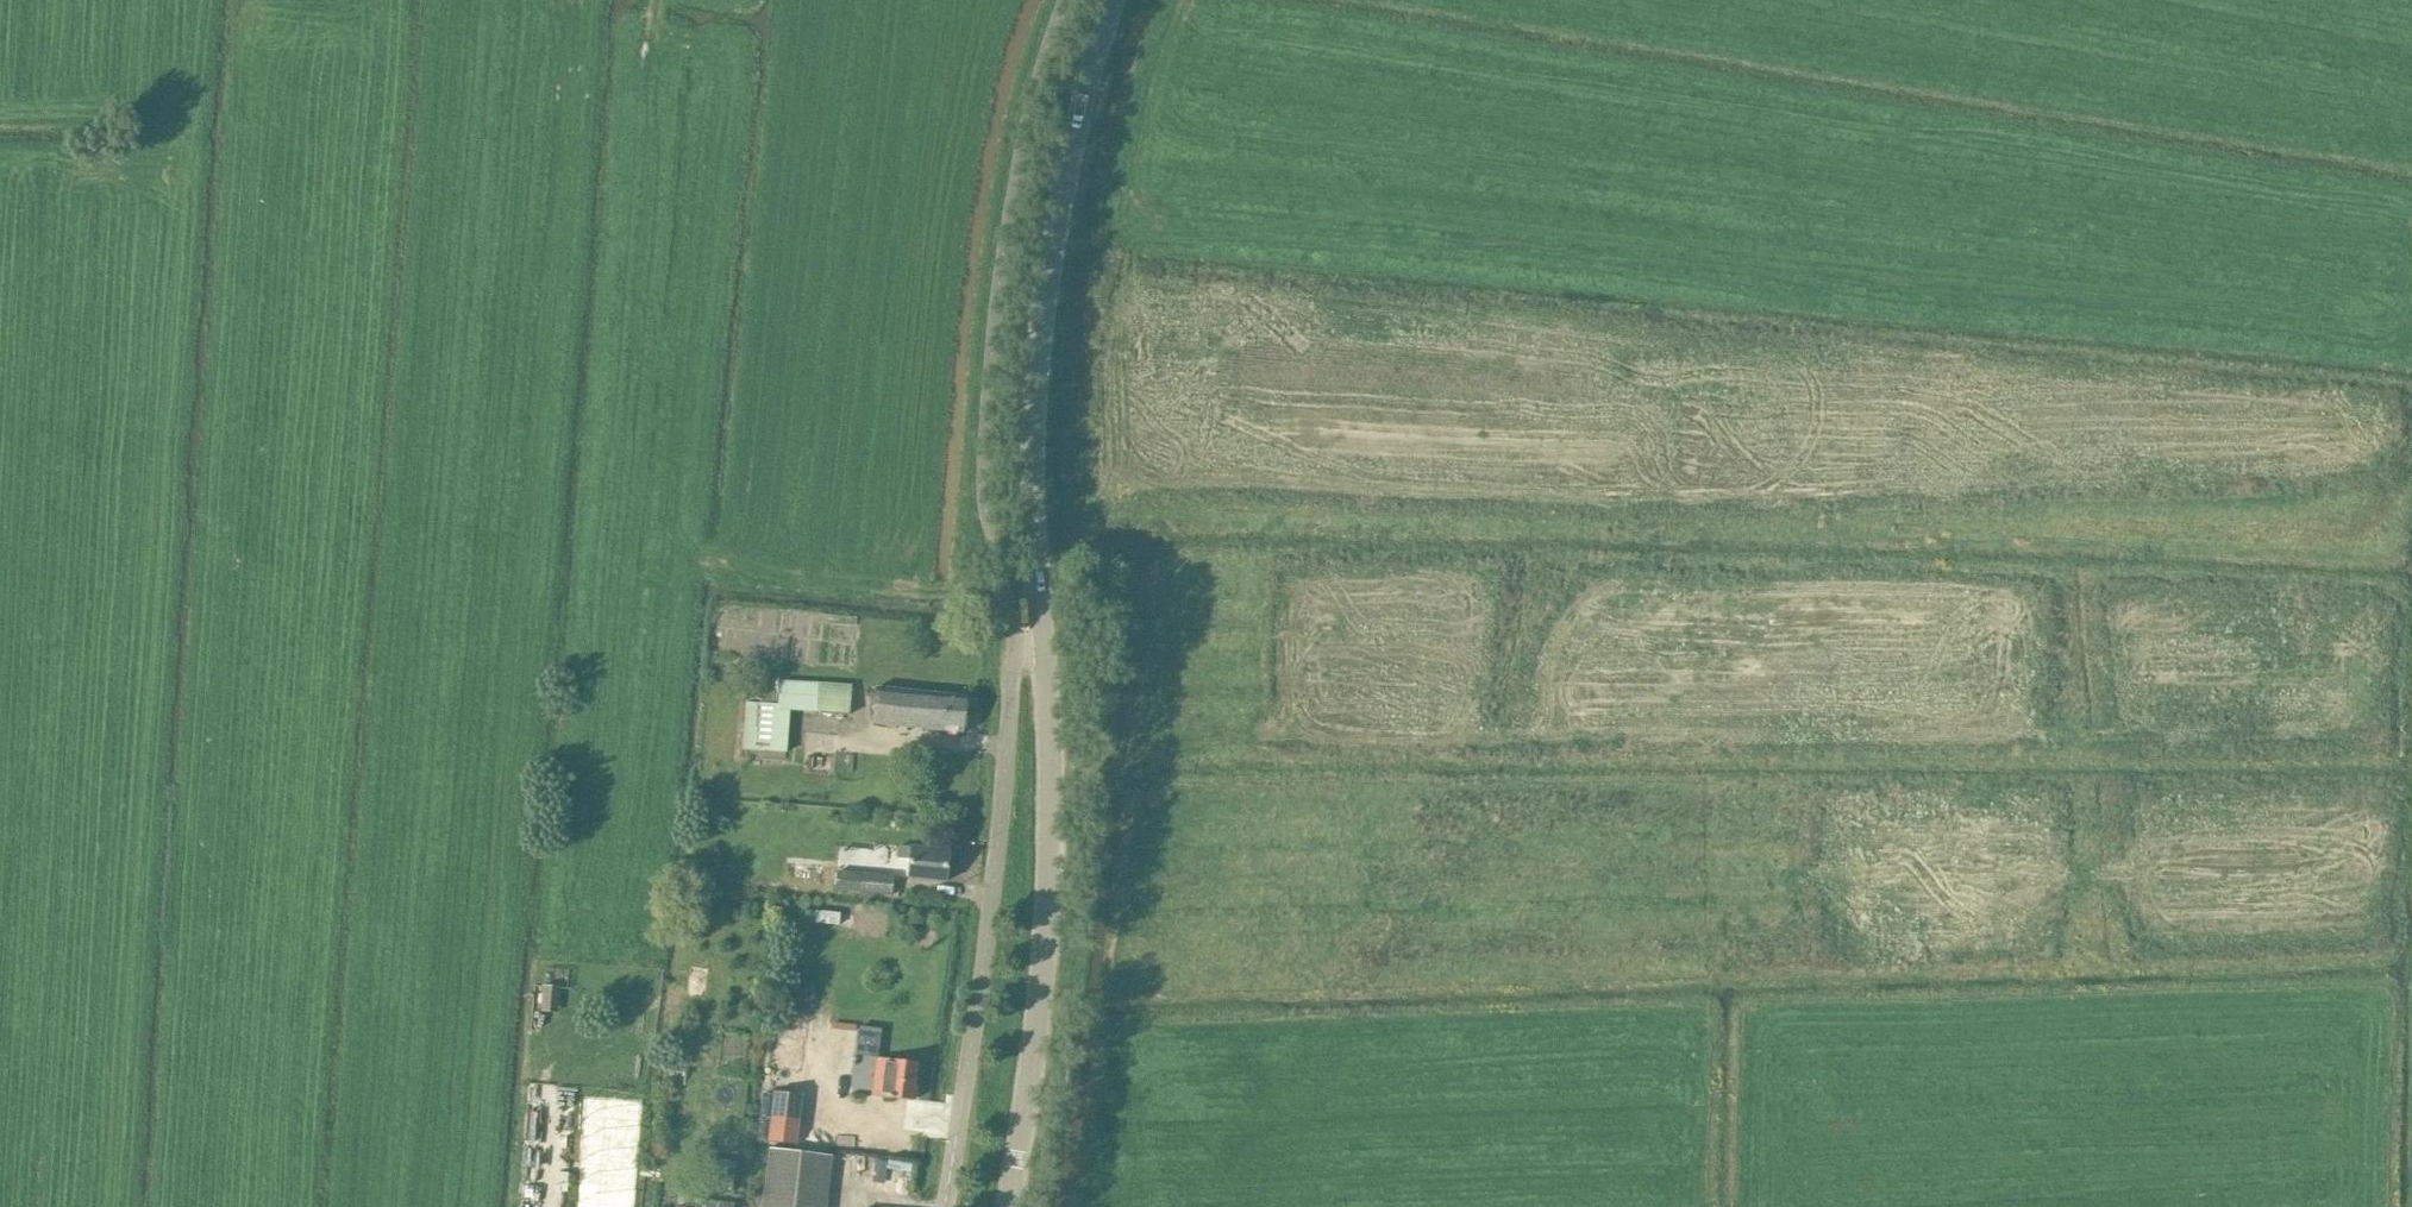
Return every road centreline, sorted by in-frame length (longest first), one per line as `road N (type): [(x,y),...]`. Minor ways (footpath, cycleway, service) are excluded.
road 1 (tertiary): [(1034,505),(1424,542),(2411,514)]
road 2 (tertiary): [(0,426),(1034,505)]
road 3 (residential): [(945,1206),(1014,634),(1041,622)]
road 4 (unclassified): [(1041,622),(1050,865),(1009,1206)]
road 5 (unclassified): [(1034,505),(1048,283),(1081,109),(1113,0)]

